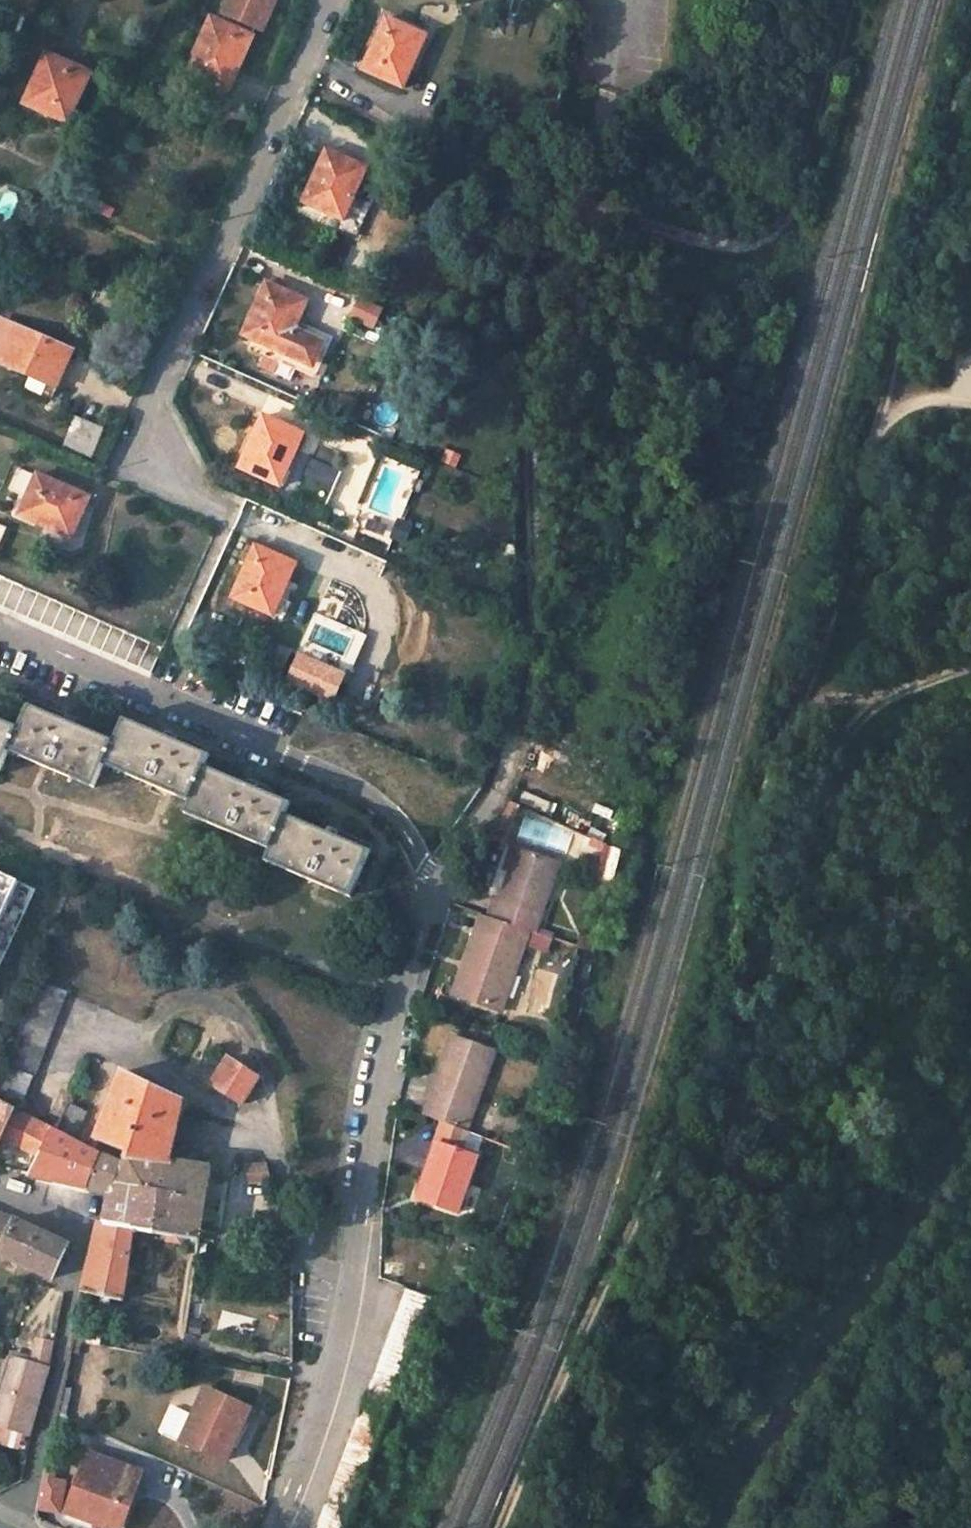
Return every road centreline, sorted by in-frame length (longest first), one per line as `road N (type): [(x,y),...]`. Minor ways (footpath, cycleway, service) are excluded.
road 1 (residential): [(574,270),(548,340),(533,435),(534,620),(508,788),(439,882),(414,932),(396,1013),(369,1278),(336,1397),(274,1527)]
road 2 (track): [(970,410),(933,404),(877,426),(831,616),(773,754),(705,1030),(667,1140),(495,1527)]
road 3 (track): [(884,696),(856,723),(820,785),(710,1191),(621,1431),(571,1527)]
road 4 (residential): [(227,509),(126,461),(328,0)]
road 5 (track): [(852,0),(807,169),(787,216),(760,241),(725,246),(642,223),(574,270)]
road 6 (residential): [(395,798),(341,765),(145,682),(0,631)]
road 7 (residential): [(11,1527),(30,1485),(89,1219),(0,1193)]
road 8 (track): [(877,426),(970,42)]
road 9 (track): [(970,662),(884,696),(799,705)]
road 10 (track): [(642,223),(607,203),(597,145),(608,71)]

